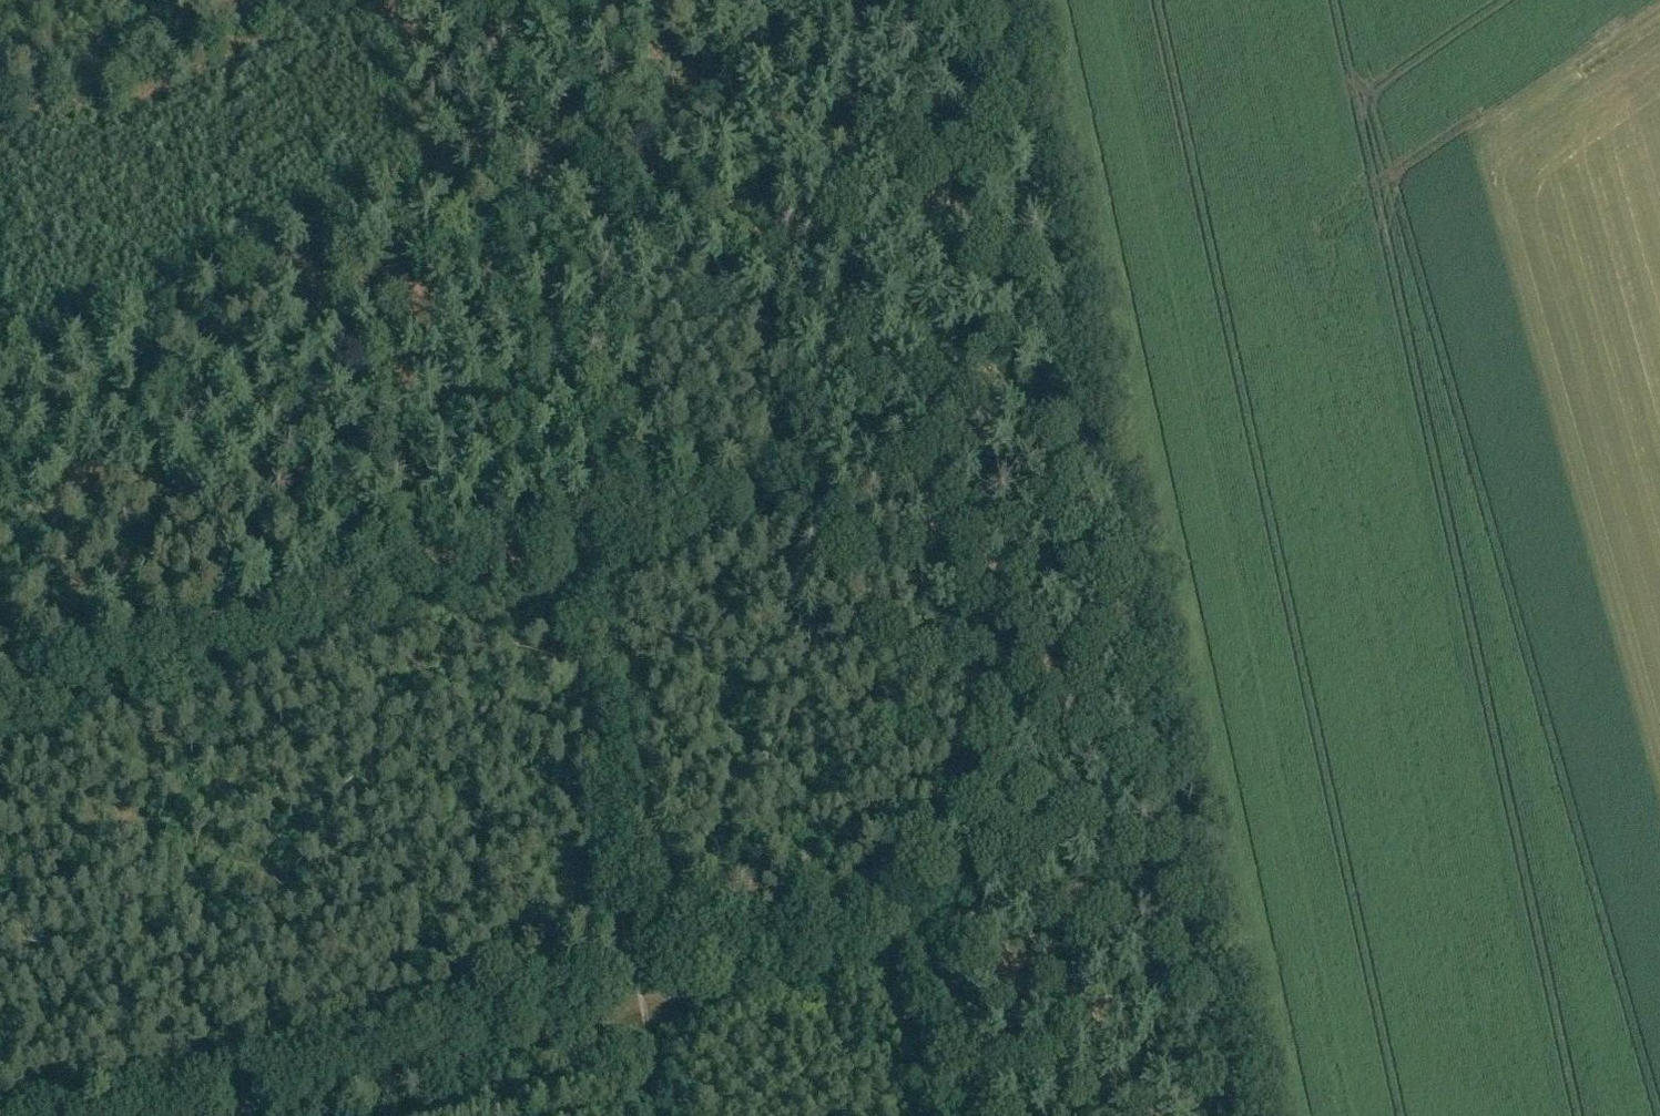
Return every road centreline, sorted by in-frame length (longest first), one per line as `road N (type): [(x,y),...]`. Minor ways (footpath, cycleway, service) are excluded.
road 1 (track): [(986,0),(1232,1115)]
road 2 (track): [(1177,866),(214,1115)]
road 3 (track): [(559,535),(661,1115)]

